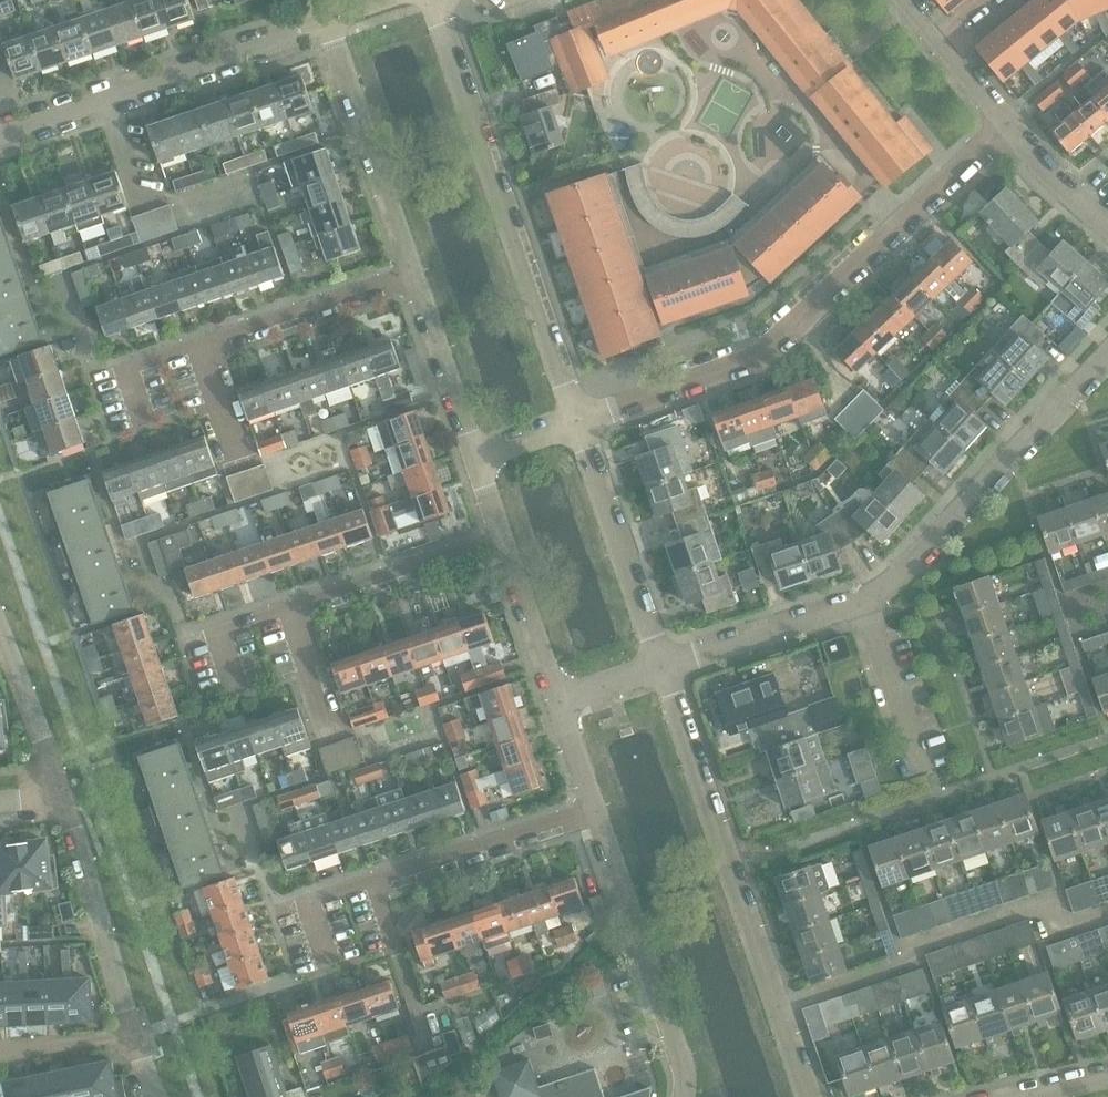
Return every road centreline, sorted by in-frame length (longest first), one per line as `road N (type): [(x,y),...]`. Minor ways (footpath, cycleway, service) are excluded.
road 1 (residential): [(579,426),(755,361),(1007,125)]
road 2 (residential): [(810,1096),(664,670)]
road 3 (residential): [(579,426),(434,0)]
road 4 (residential): [(874,601),(1107,358)]
road 5 (residential): [(601,811),(687,1075)]
road 6 (residential): [(330,27),(413,273)]
road 7 (residential): [(664,670),(579,426)]
road 8 (residential): [(136,1039),(66,802)]
road 9 (residential): [(374,881),(601,811)]
road 10 (residential): [(108,100),(330,27)]
road 11 (residential): [(290,607),(505,533)]
road 12 (residential): [(200,347),(413,273)]
road 13 (residential): [(664,670),(874,601)]
road 14 (residential): [(413,273),(483,461)]
road 15 (residential): [(66,802),(0,628)]
road 16 (residential): [(505,533),(566,705)]
road 17 (residential): [(374,881),(430,1036)]
road 18 (residential): [(924,758),(874,601)]
road 19 (residential): [(332,976),(308,902),(374,881)]
road 20 (residential): [(1107,229),(1007,125)]
road 21 (residential): [(0,1066),(136,1039)]
road 22 (residential): [(233,687),(215,634),(290,607)]
road 23 (residential): [(145,423),(126,369),(200,347)]
road 24 (residential): [(290,607),(329,731)]

